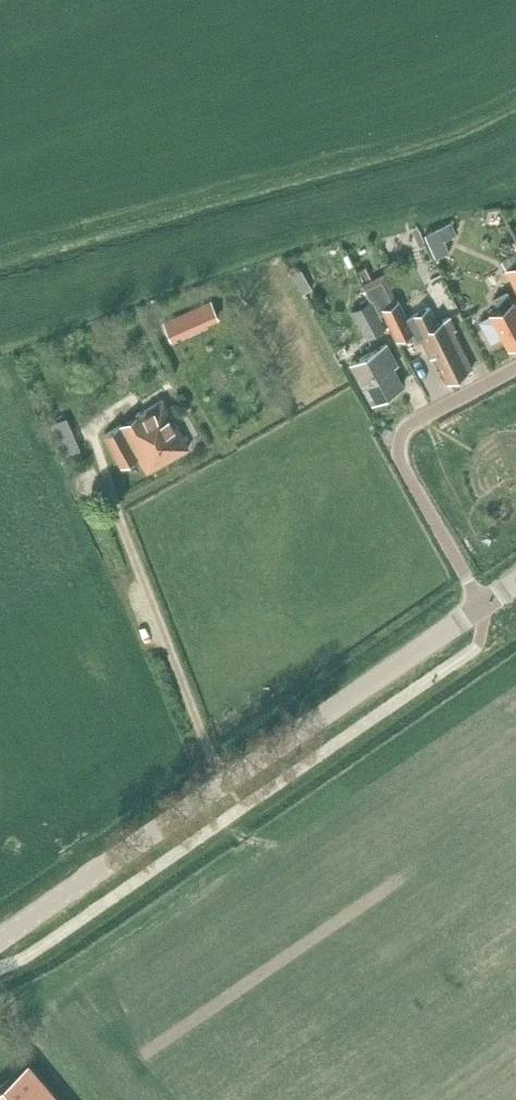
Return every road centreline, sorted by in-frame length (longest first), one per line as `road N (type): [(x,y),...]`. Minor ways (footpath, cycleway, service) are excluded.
road 1 (tertiary): [(0,937),(481,605)]
road 2 (track): [(226,782),(120,521),(92,423)]
road 3 (residential): [(481,605),(401,454),(403,434),(515,367)]

